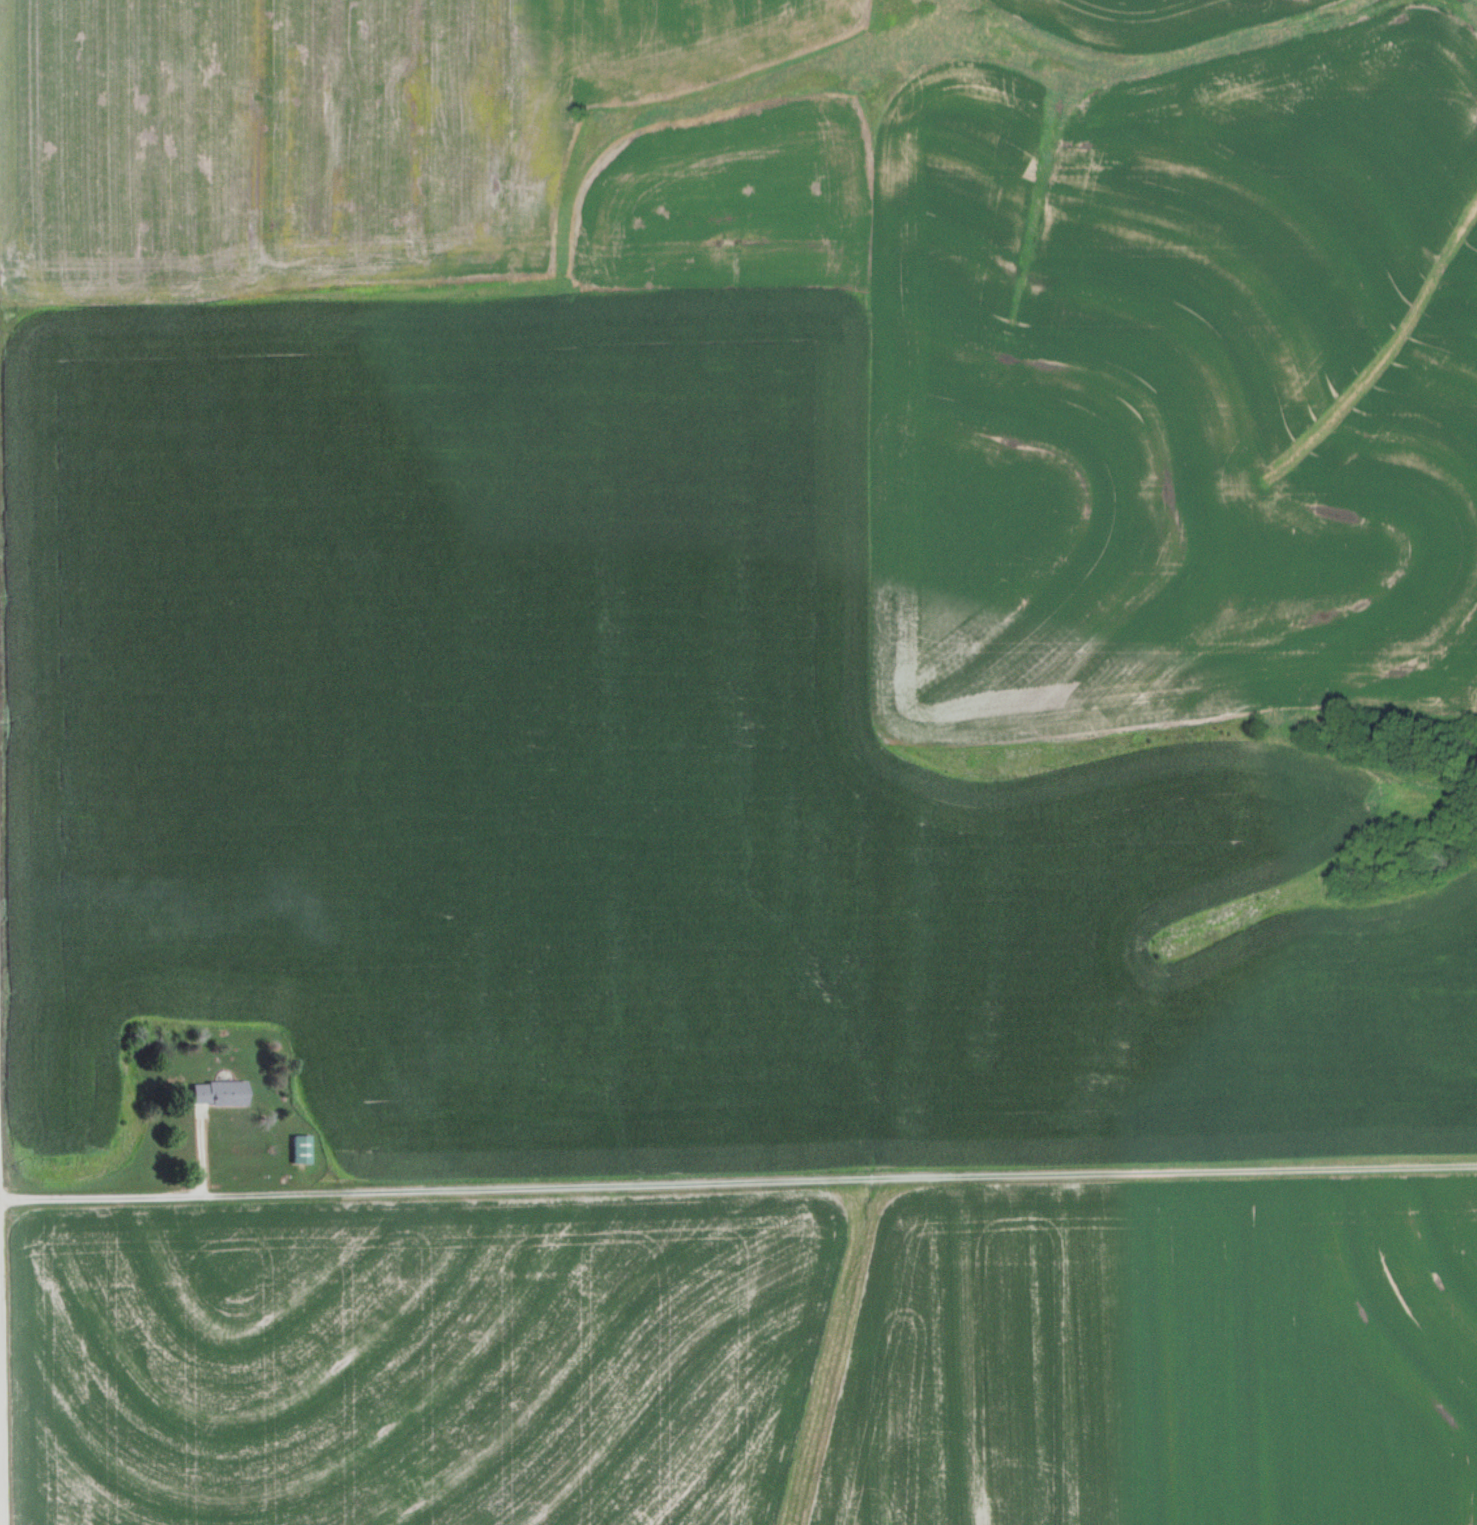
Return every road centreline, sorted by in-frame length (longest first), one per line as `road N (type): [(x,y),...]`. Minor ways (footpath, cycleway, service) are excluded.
road 1 (residential): [(1476,1168),(0,1200)]

